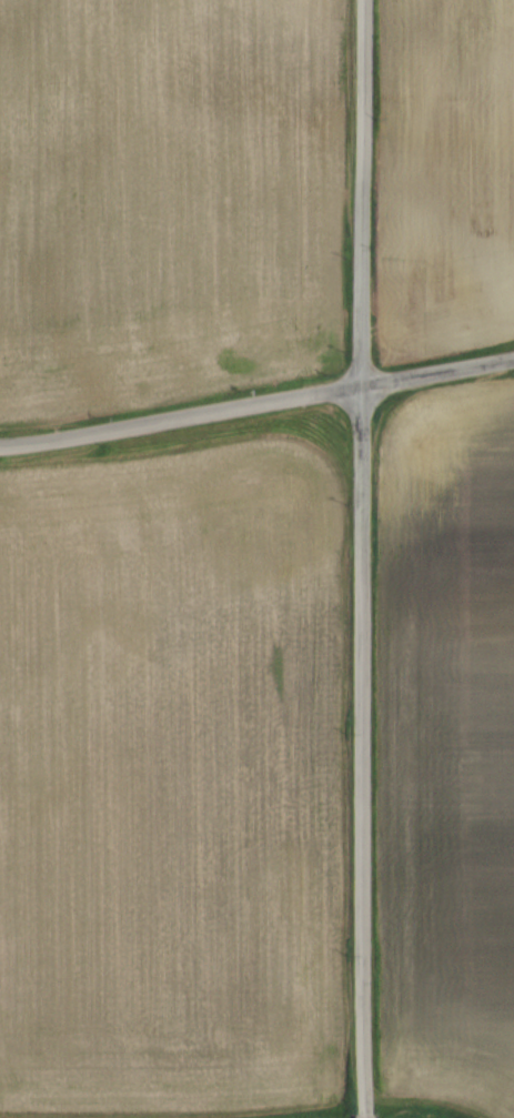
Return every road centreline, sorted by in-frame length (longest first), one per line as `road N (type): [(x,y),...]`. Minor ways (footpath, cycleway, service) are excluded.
road 1 (tertiary): [(361,1109),(367,0)]
road 2 (tertiary): [(0,445),(363,389)]
road 3 (tertiary): [(363,389),(513,362)]

